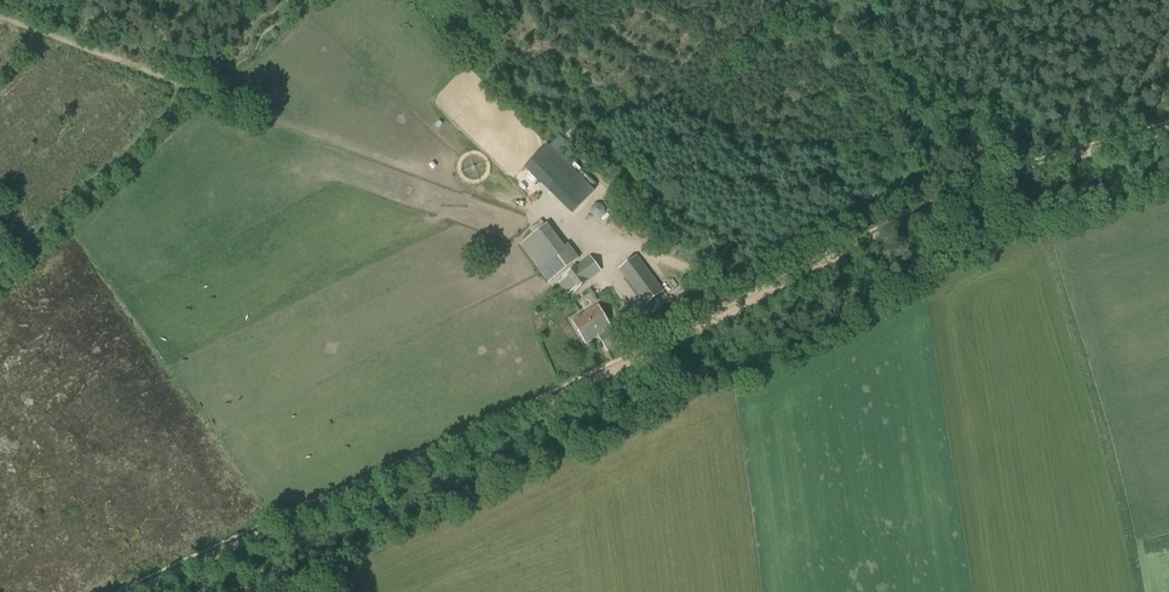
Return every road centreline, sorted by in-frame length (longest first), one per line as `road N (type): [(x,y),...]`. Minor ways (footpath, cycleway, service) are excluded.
road 1 (track): [(1003,178),(133,591)]
road 2 (track): [(205,94),(337,136),(637,254),(767,293)]
road 3 (track): [(0,22),(205,94)]
road 4 (track): [(1168,130),(1003,178)]

